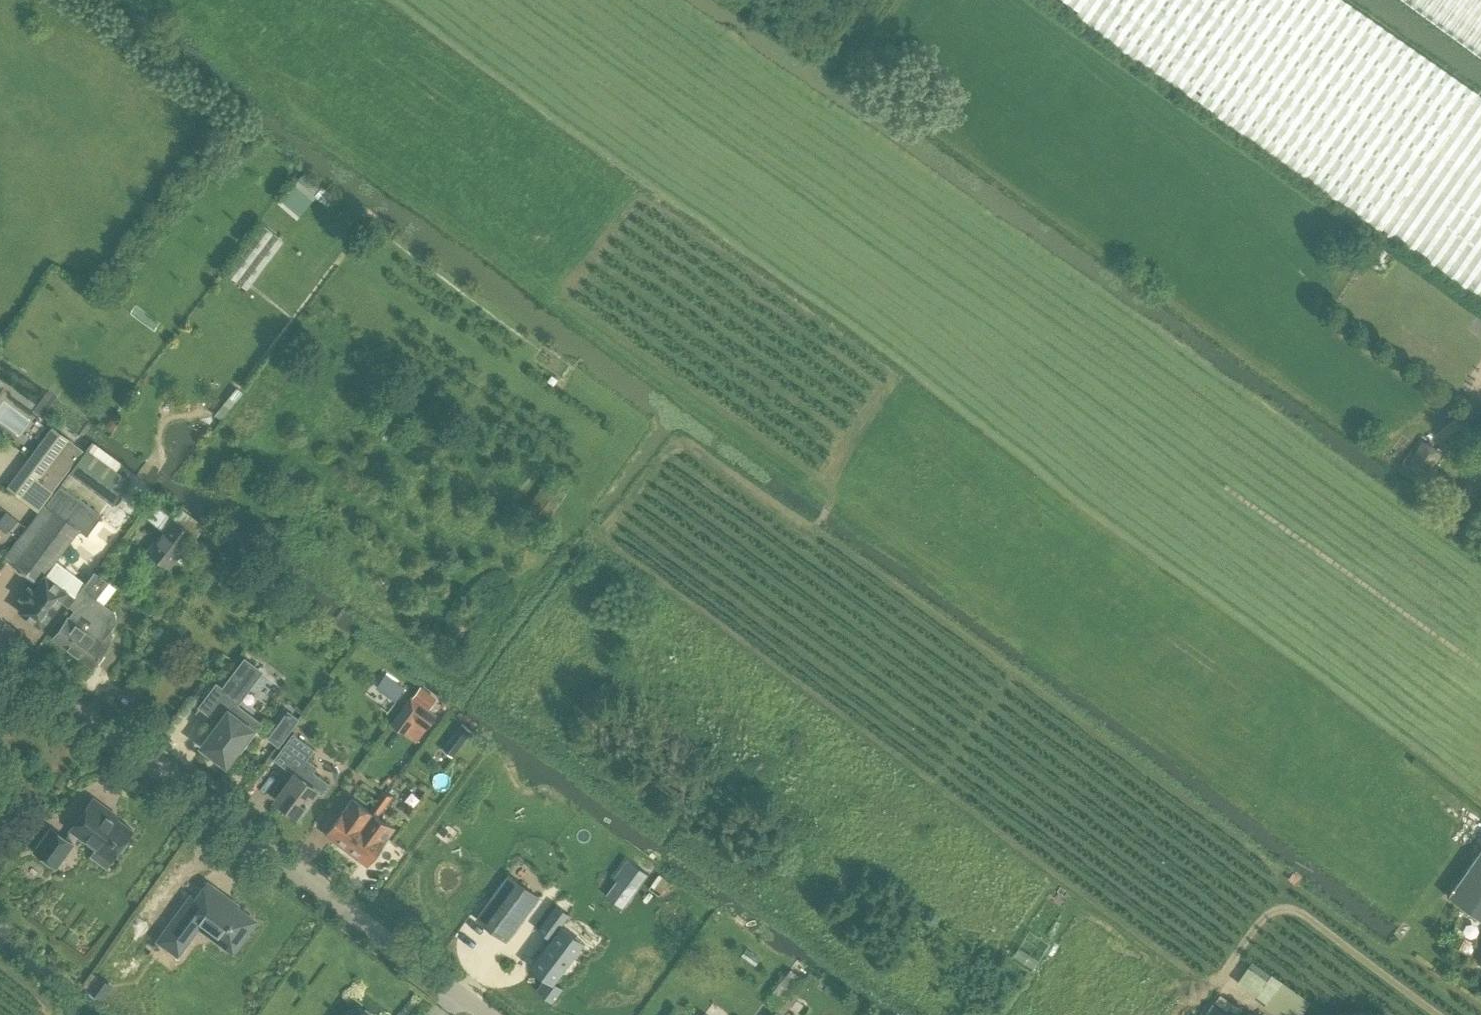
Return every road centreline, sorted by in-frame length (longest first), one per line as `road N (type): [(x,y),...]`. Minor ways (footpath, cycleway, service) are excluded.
road 1 (residential): [(476,1014),(0,662)]

